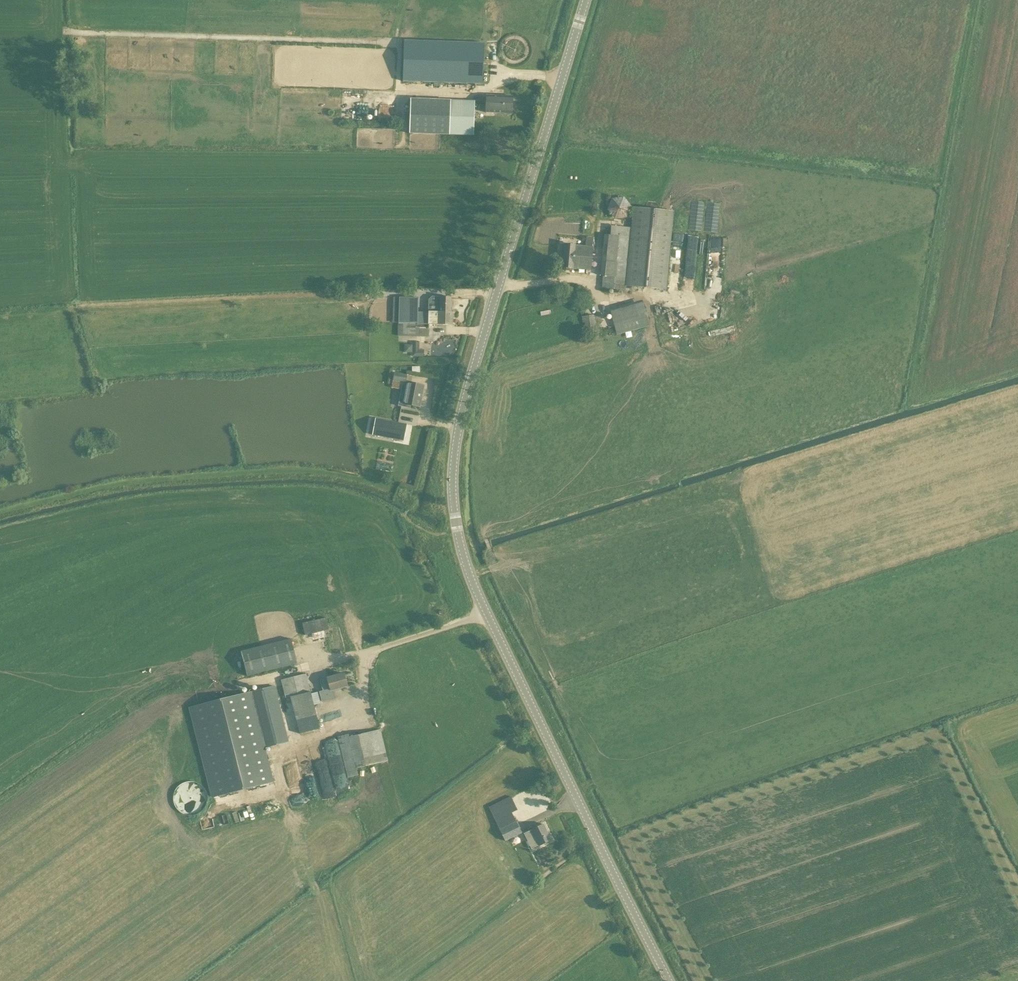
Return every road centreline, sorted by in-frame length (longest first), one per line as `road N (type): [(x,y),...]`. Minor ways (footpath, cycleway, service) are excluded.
road 1 (tertiary): [(669,980),(486,615),(452,499),(456,431),(585,0)]

